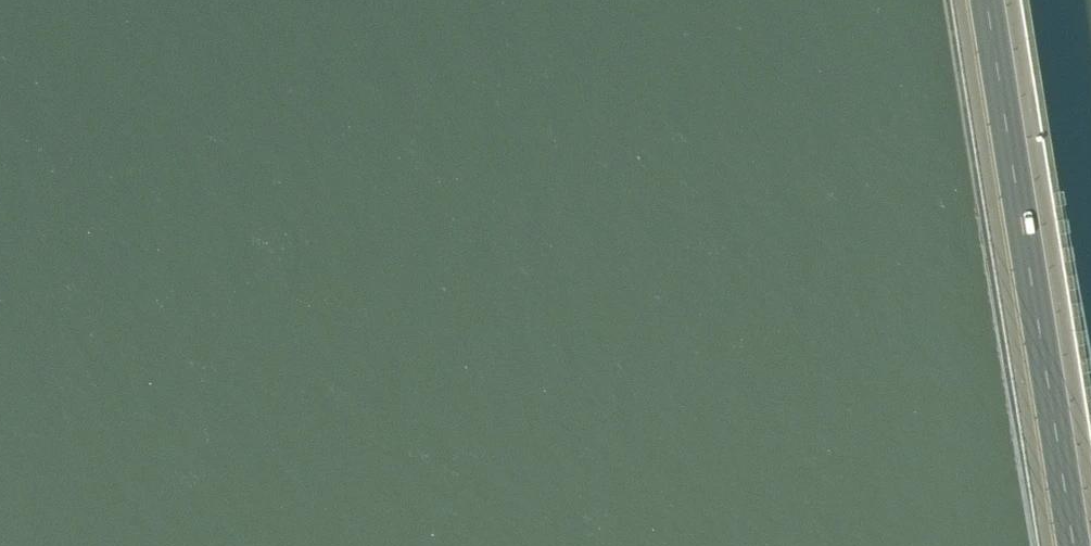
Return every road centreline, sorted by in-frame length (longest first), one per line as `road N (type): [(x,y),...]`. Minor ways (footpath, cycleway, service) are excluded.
road 1 (primary): [(985,0),(1071,545)]

